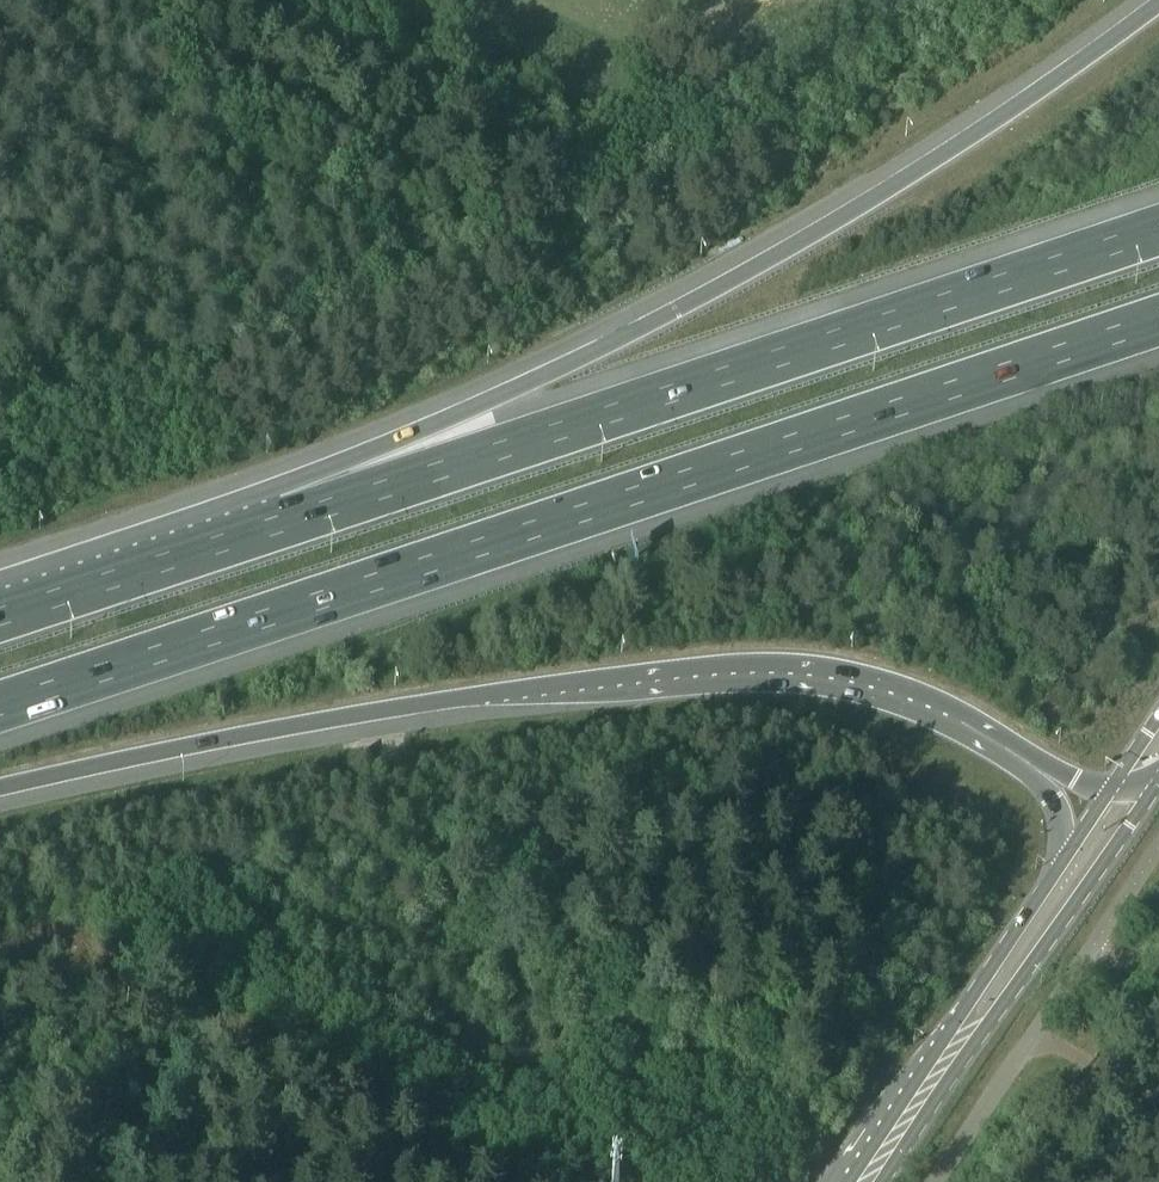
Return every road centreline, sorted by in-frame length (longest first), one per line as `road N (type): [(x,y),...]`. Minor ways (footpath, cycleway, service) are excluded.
road 1 (motorway): [(0,708),(1158,320)]
road 2 (motorway): [(0,789),(486,694),(789,663),(923,694),(1038,760)]
road 3 (motorway): [(1158,7),(882,191),(674,310),(407,437),(253,534)]
road 4 (motorway): [(1158,230),(253,534)]
road 5 (track): [(0,422),(349,304),(409,184),(57,0)]
road 6 (primary): [(882,1181),(1158,784)]
road 7 (primary): [(1063,858),(851,1181)]
road 8 (motorway): [(253,534),(0,617)]
road 9 (unclassified): [(936,1181),(1035,1037)]
road 10 (unclassified): [(1035,1037),(1158,1137)]

